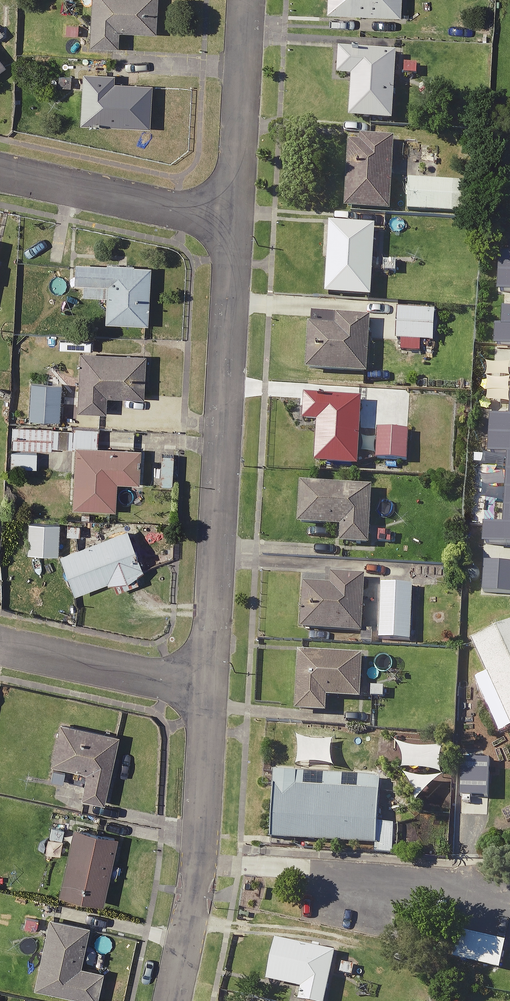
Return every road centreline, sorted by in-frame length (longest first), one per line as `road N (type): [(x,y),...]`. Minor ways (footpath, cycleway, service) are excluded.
road 1 (residential): [(237,217),(211,684)]
road 2 (residential): [(211,684),(201,869),(173,1000)]
road 3 (residential): [(0,172),(237,217)]
road 4 (residential): [(248,0),(237,217)]
road 5 (residential): [(0,643),(211,684)]

